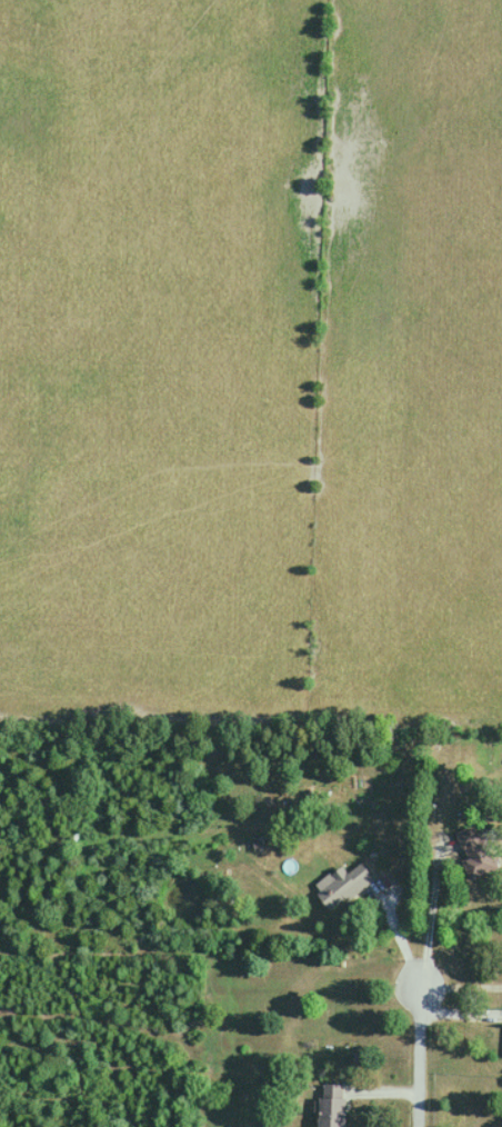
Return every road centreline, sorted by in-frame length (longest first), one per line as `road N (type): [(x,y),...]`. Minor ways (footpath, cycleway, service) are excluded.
road 1 (residential): [(415,1126),(418,989)]

